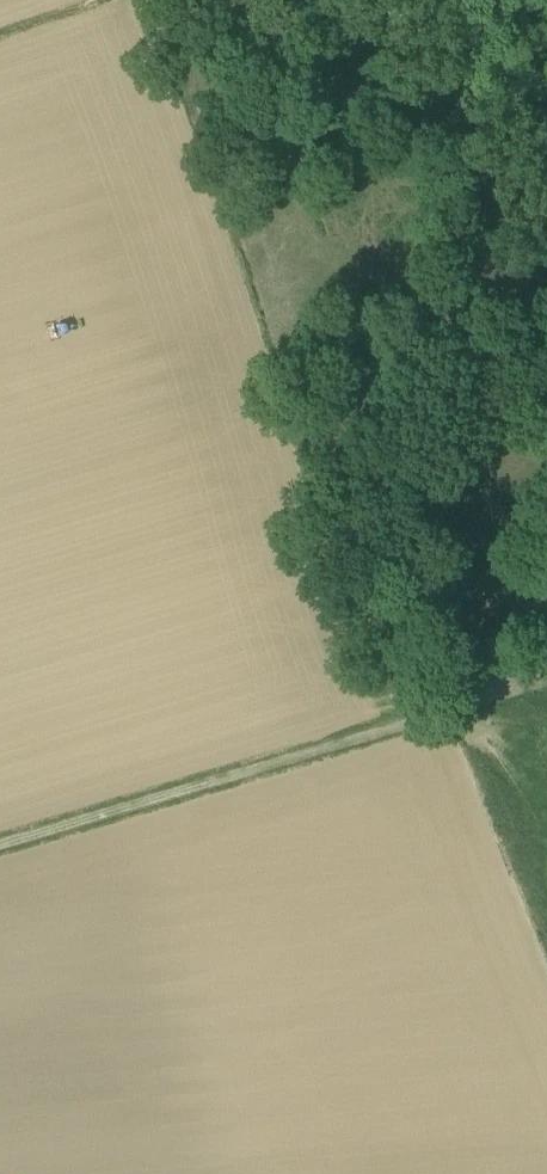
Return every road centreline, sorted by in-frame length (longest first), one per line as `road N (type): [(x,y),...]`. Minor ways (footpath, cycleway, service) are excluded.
road 1 (track): [(0,847),(392,731)]

